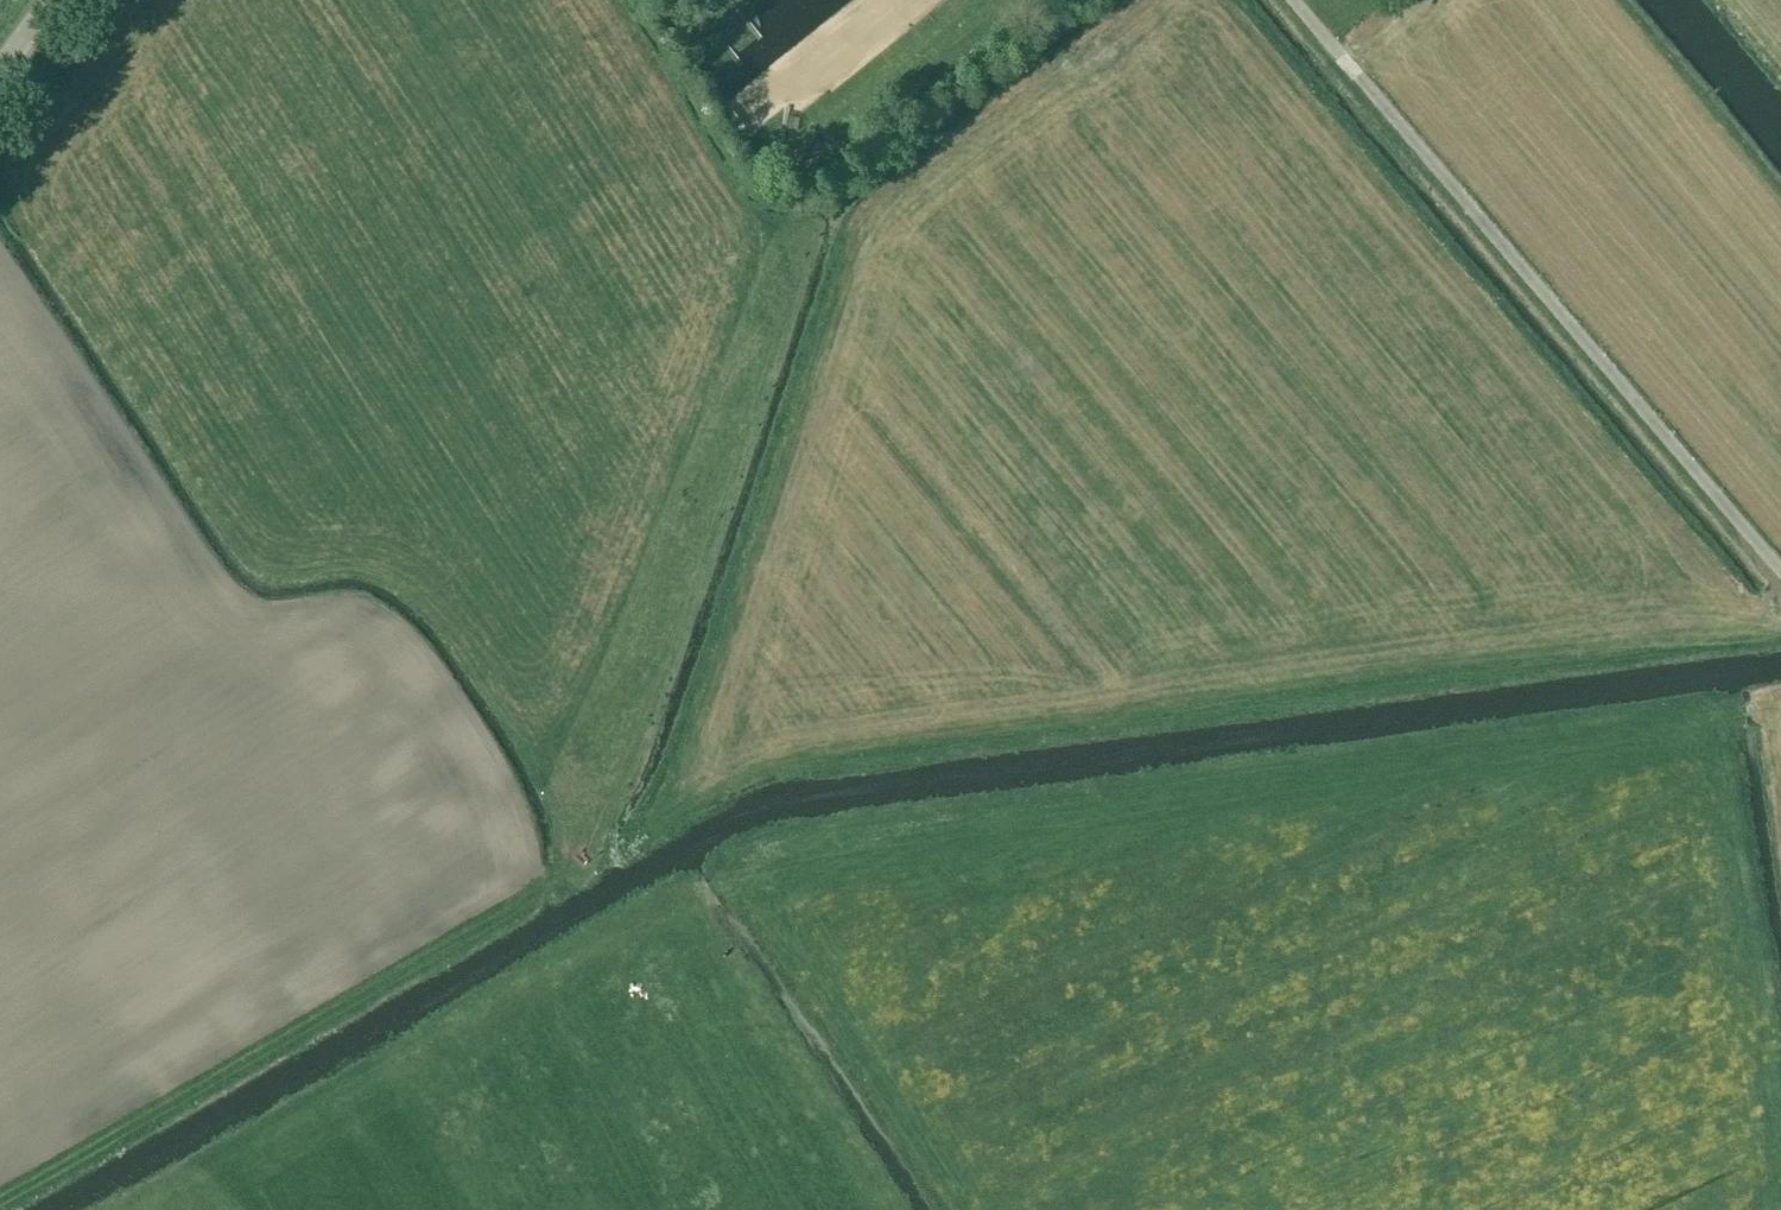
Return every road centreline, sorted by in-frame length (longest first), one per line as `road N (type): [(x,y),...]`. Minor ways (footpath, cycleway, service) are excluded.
road 1 (unclassified): [(1780,572),(1292,0)]

